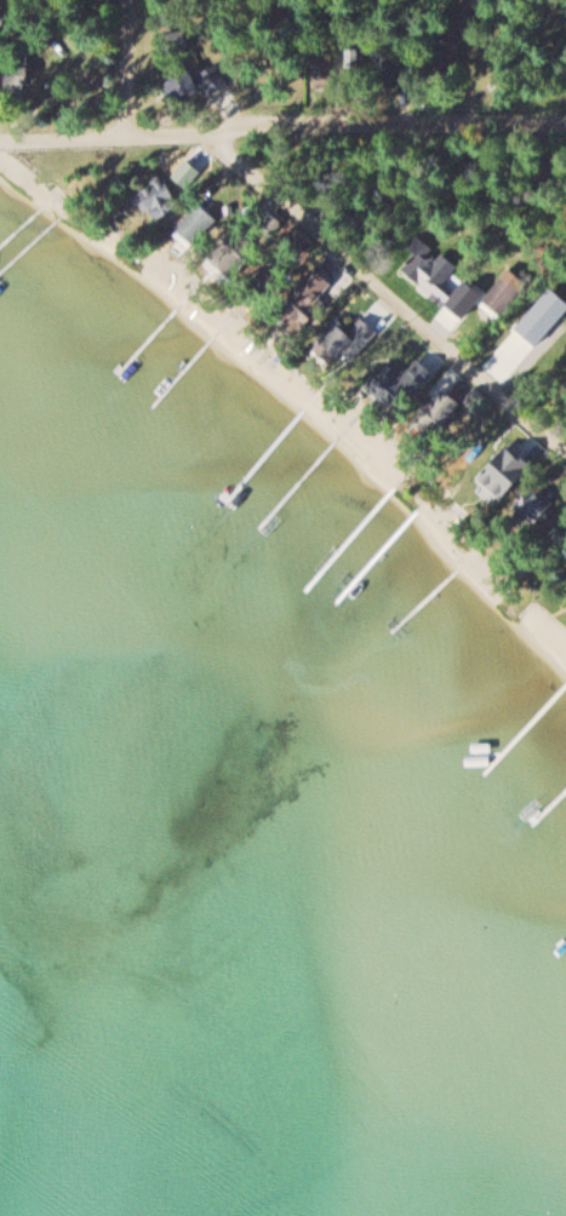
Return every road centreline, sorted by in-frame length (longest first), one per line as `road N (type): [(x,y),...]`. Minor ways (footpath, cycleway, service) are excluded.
road 1 (residential): [(565,446),(276,194),(184,137)]
road 2 (residential): [(565,126),(285,125),(184,137)]
road 3 (residential): [(184,137),(136,139),(128,132),(126,0)]

